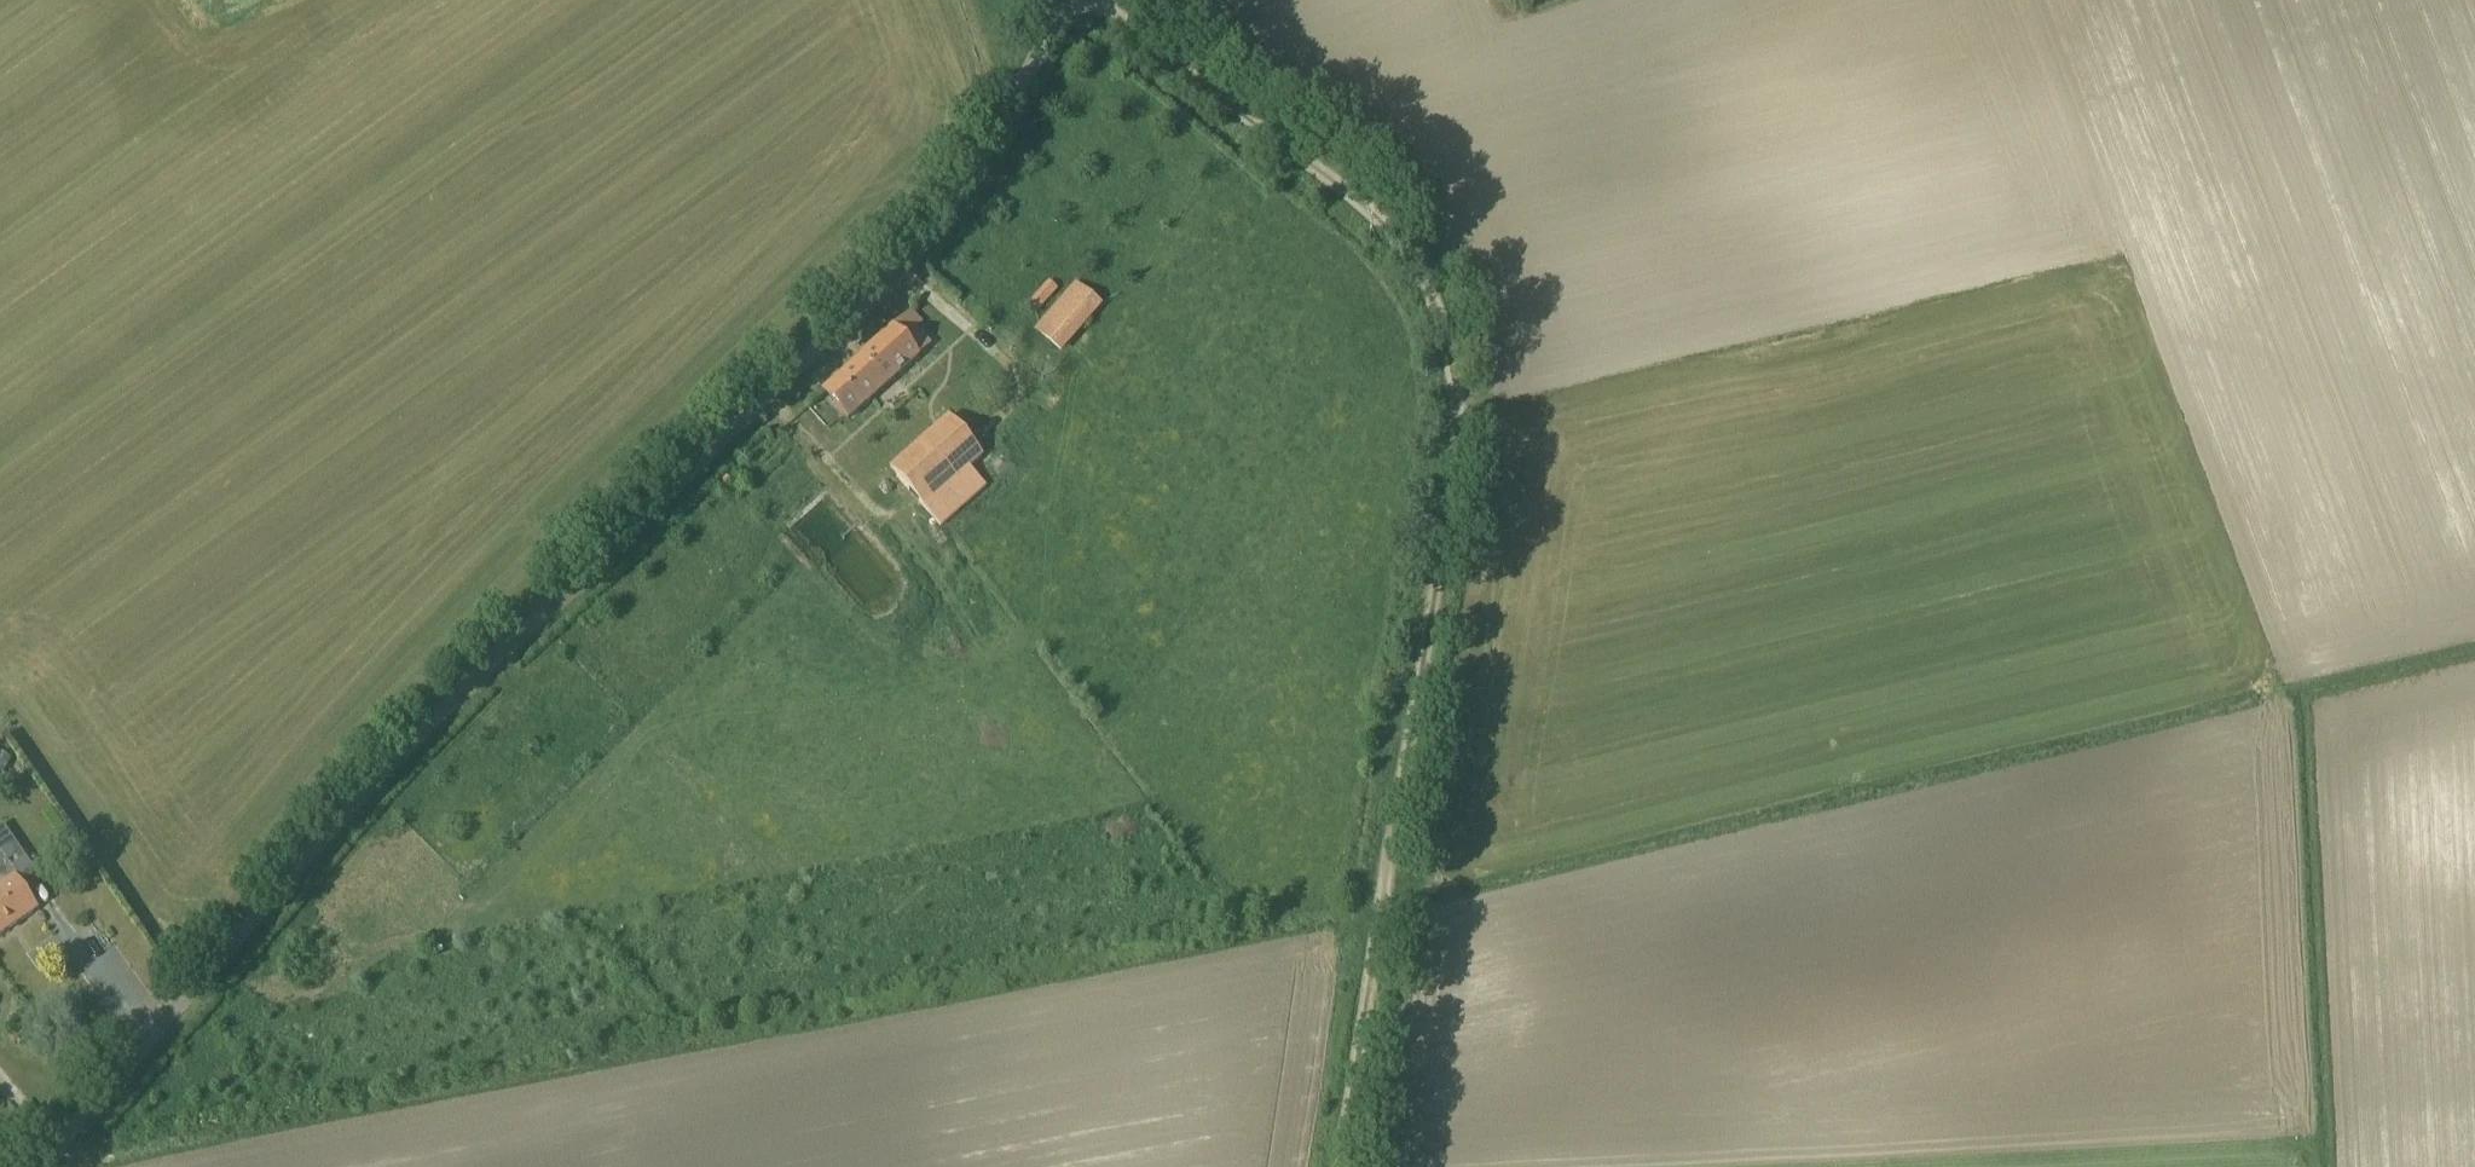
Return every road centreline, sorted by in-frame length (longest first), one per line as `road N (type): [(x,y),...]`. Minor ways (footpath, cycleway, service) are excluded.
road 1 (unclassified): [(52,1166),(462,689),(875,299),(933,234),(1070,0)]
road 2 (track): [(1341,1166),(1439,513),(1431,313),(1393,227),(1208,68),(1102,0)]

